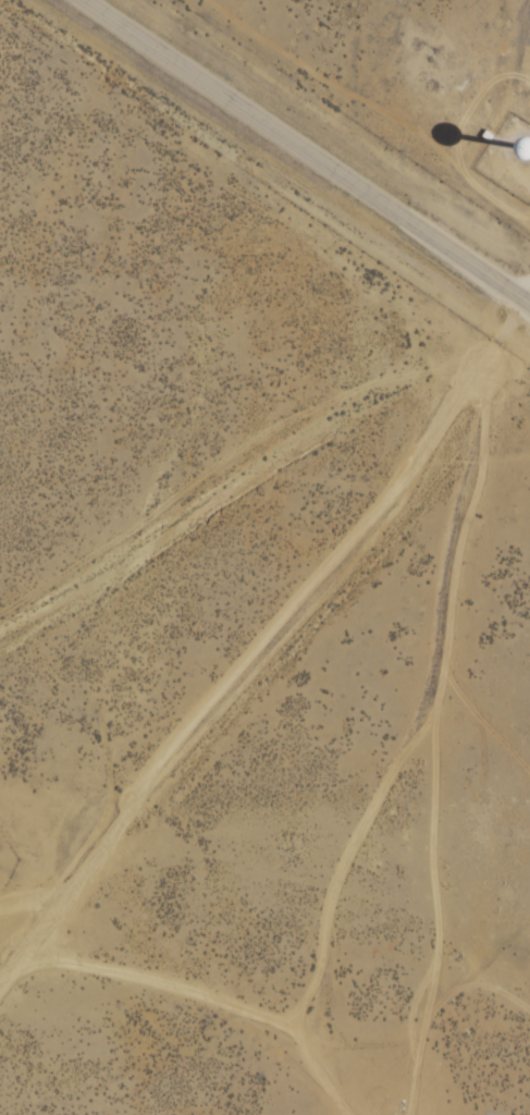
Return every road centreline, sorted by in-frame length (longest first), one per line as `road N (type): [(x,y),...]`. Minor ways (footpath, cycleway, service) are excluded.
road 1 (track): [(520,302),(409,482),(0,933)]
road 2 (track): [(474,272),(345,405),(0,636)]
road 3 (secondary): [(529,308),(76,0)]

